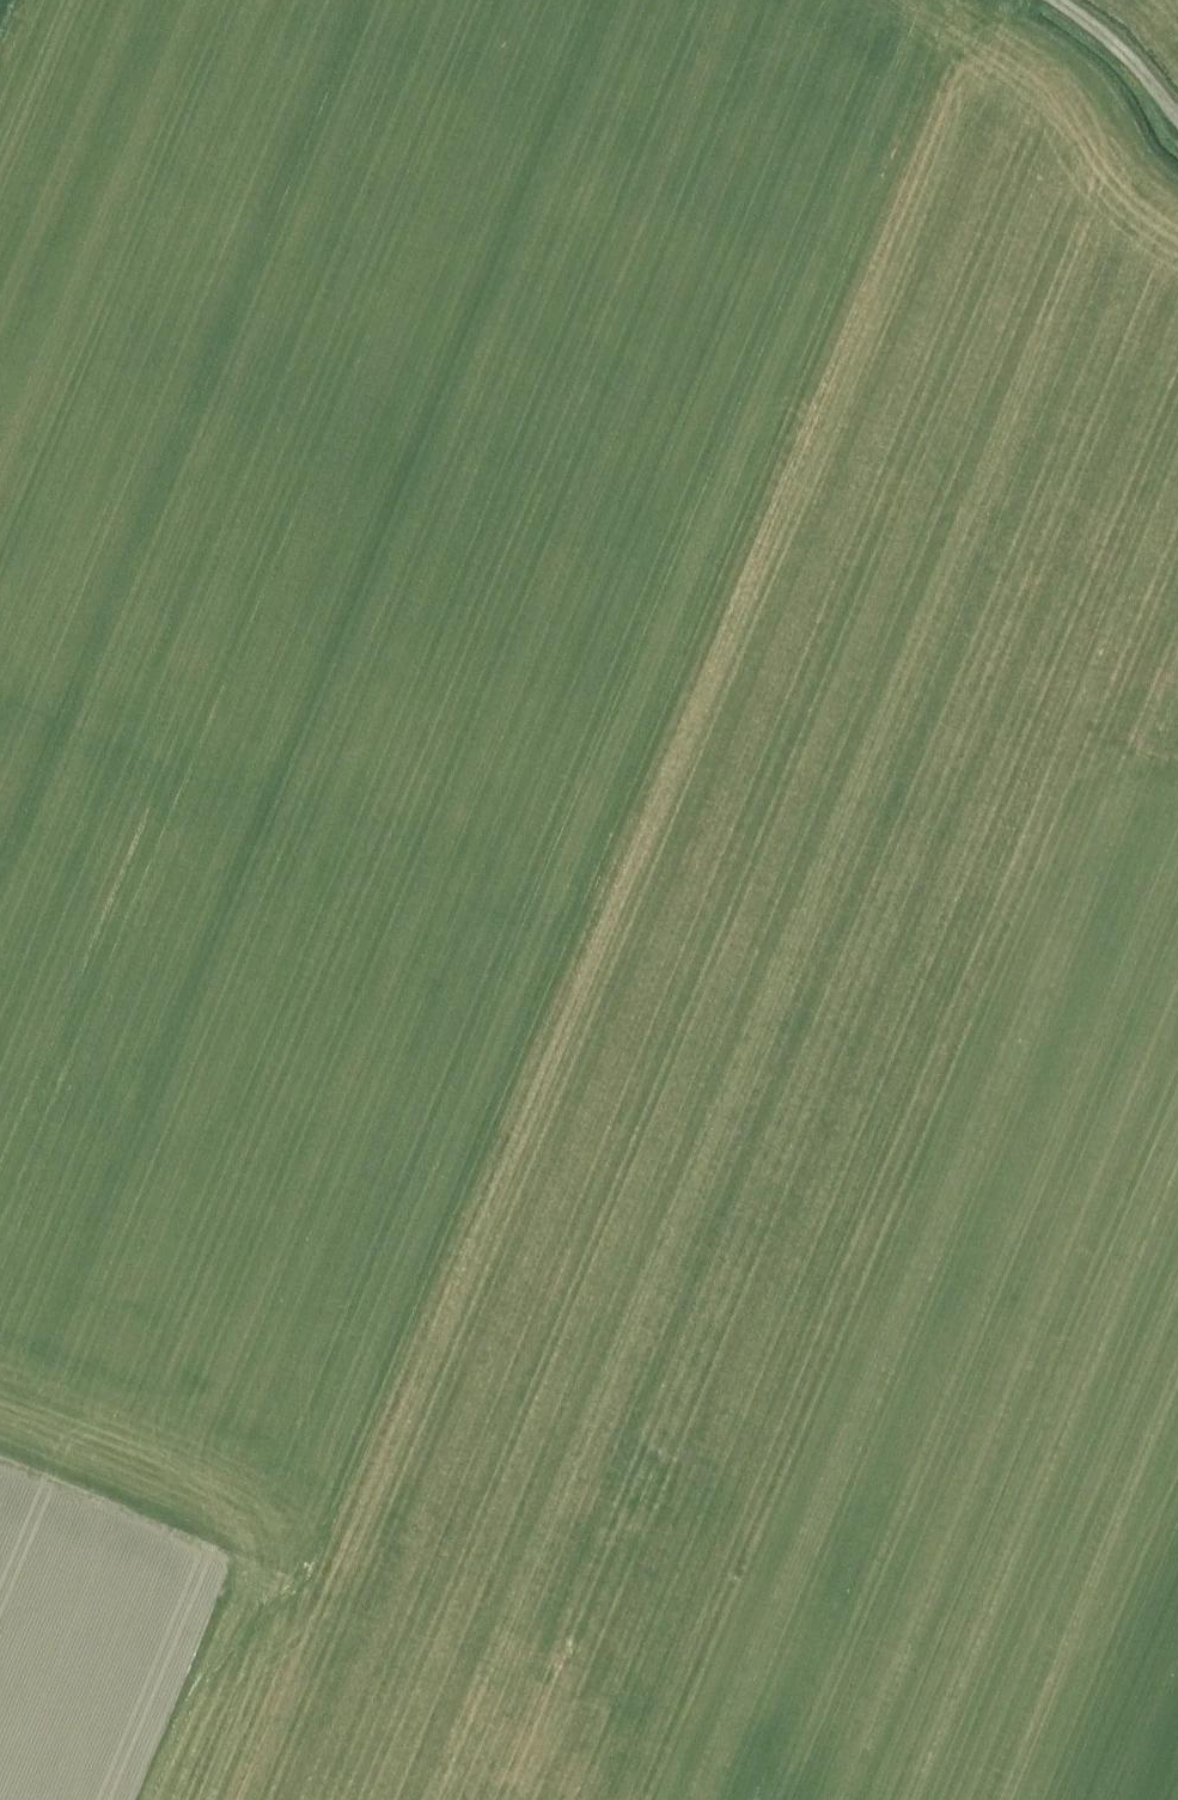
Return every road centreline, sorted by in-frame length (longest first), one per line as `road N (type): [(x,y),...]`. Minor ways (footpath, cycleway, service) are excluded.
road 1 (track): [(1177,115),(1109,38),(1054,0)]

